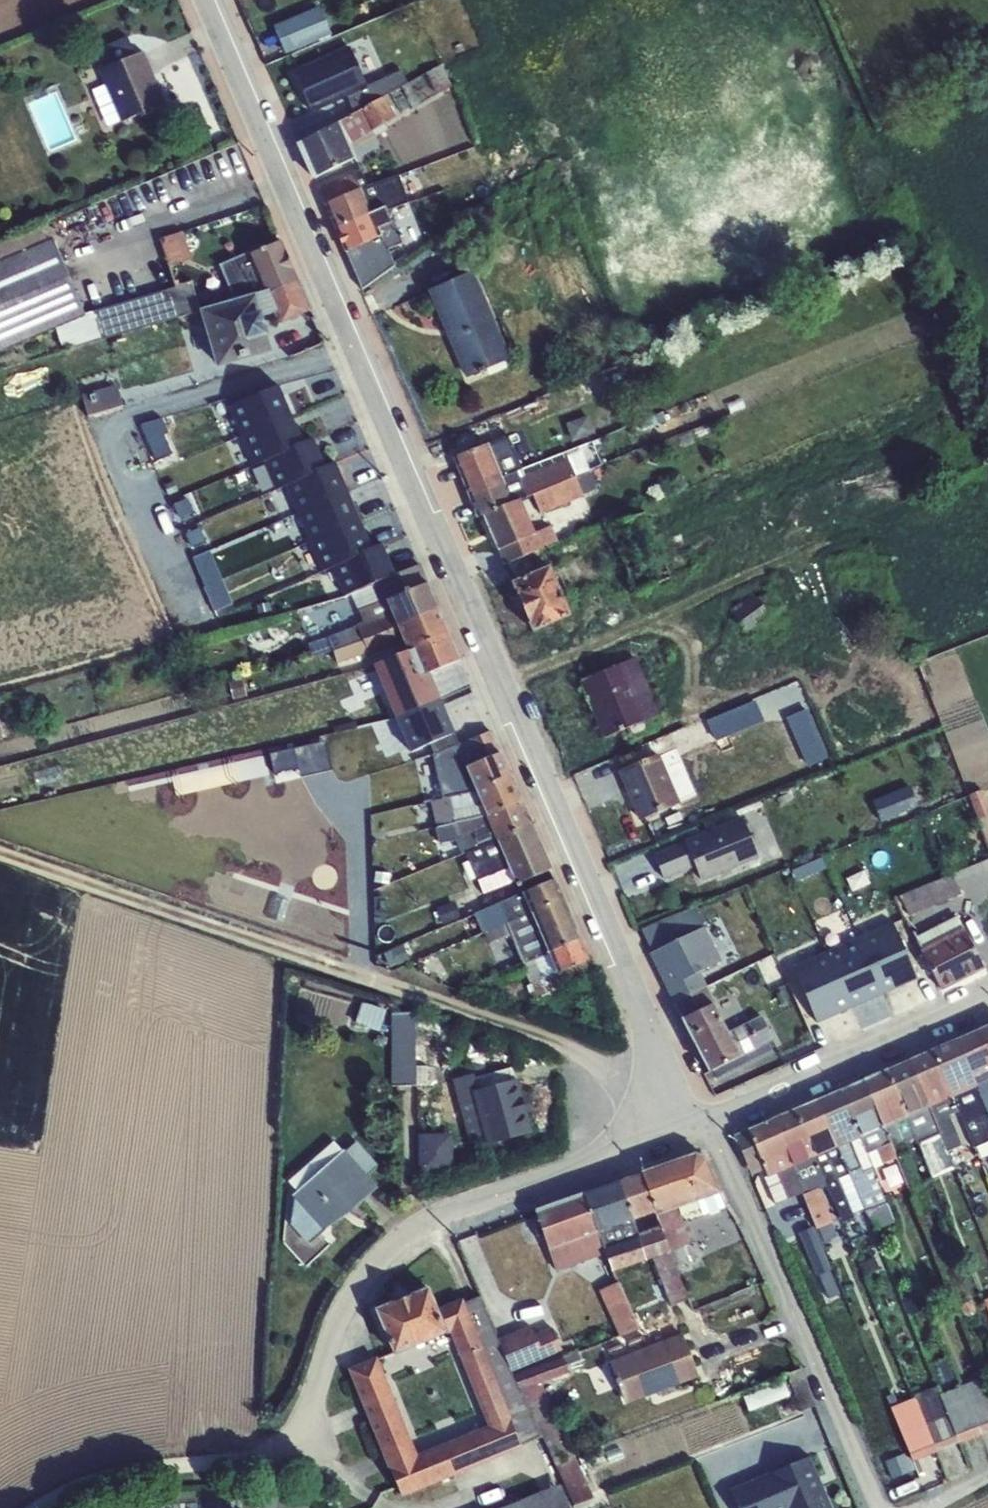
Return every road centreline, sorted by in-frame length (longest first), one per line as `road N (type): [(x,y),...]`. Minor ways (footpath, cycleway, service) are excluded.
road 1 (residential): [(702,1123),(671,1084),(216,0)]
road 2 (track): [(0,853),(615,1066),(702,1123)]
road 3 (unclassified): [(702,1123),(435,1216),(400,1236),(336,1324),(291,1438),(261,1458),(226,1463)]
road 4 (residential): [(877,1507),(727,1160),(702,1123)]
road 5 (unclassified): [(702,1123),(987,996)]
road 6 (track): [(226,1463),(127,1473),(41,1507)]

